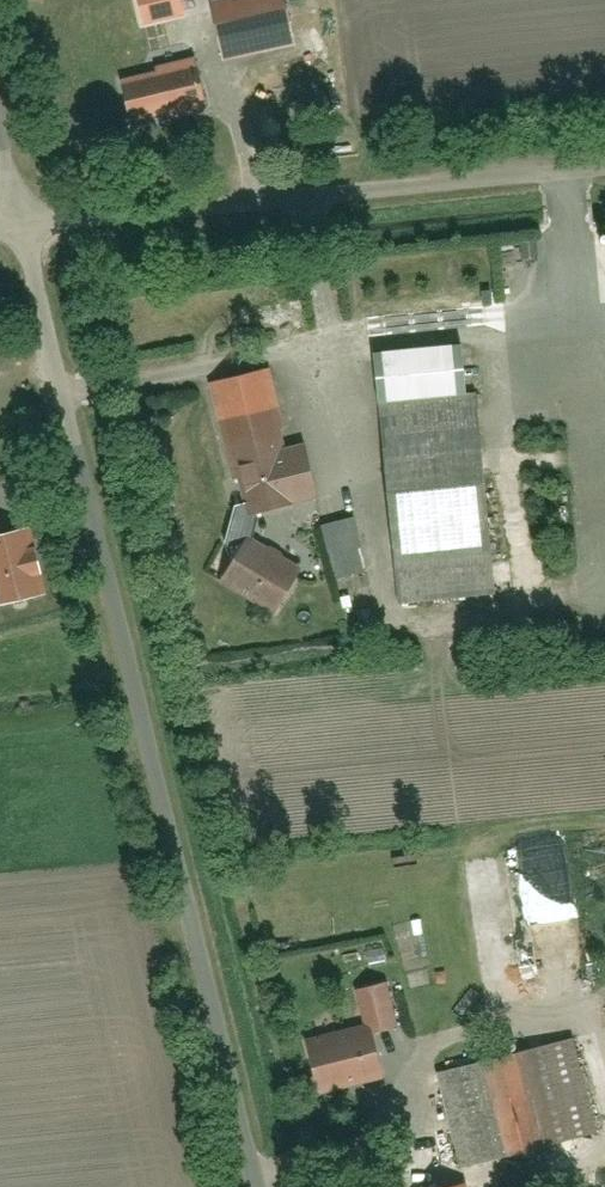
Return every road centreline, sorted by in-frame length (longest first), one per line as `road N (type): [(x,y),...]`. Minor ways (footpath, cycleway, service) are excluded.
road 1 (unclassified): [(25,225),(255,1186)]
road 2 (unclassified): [(25,225),(604,172)]

